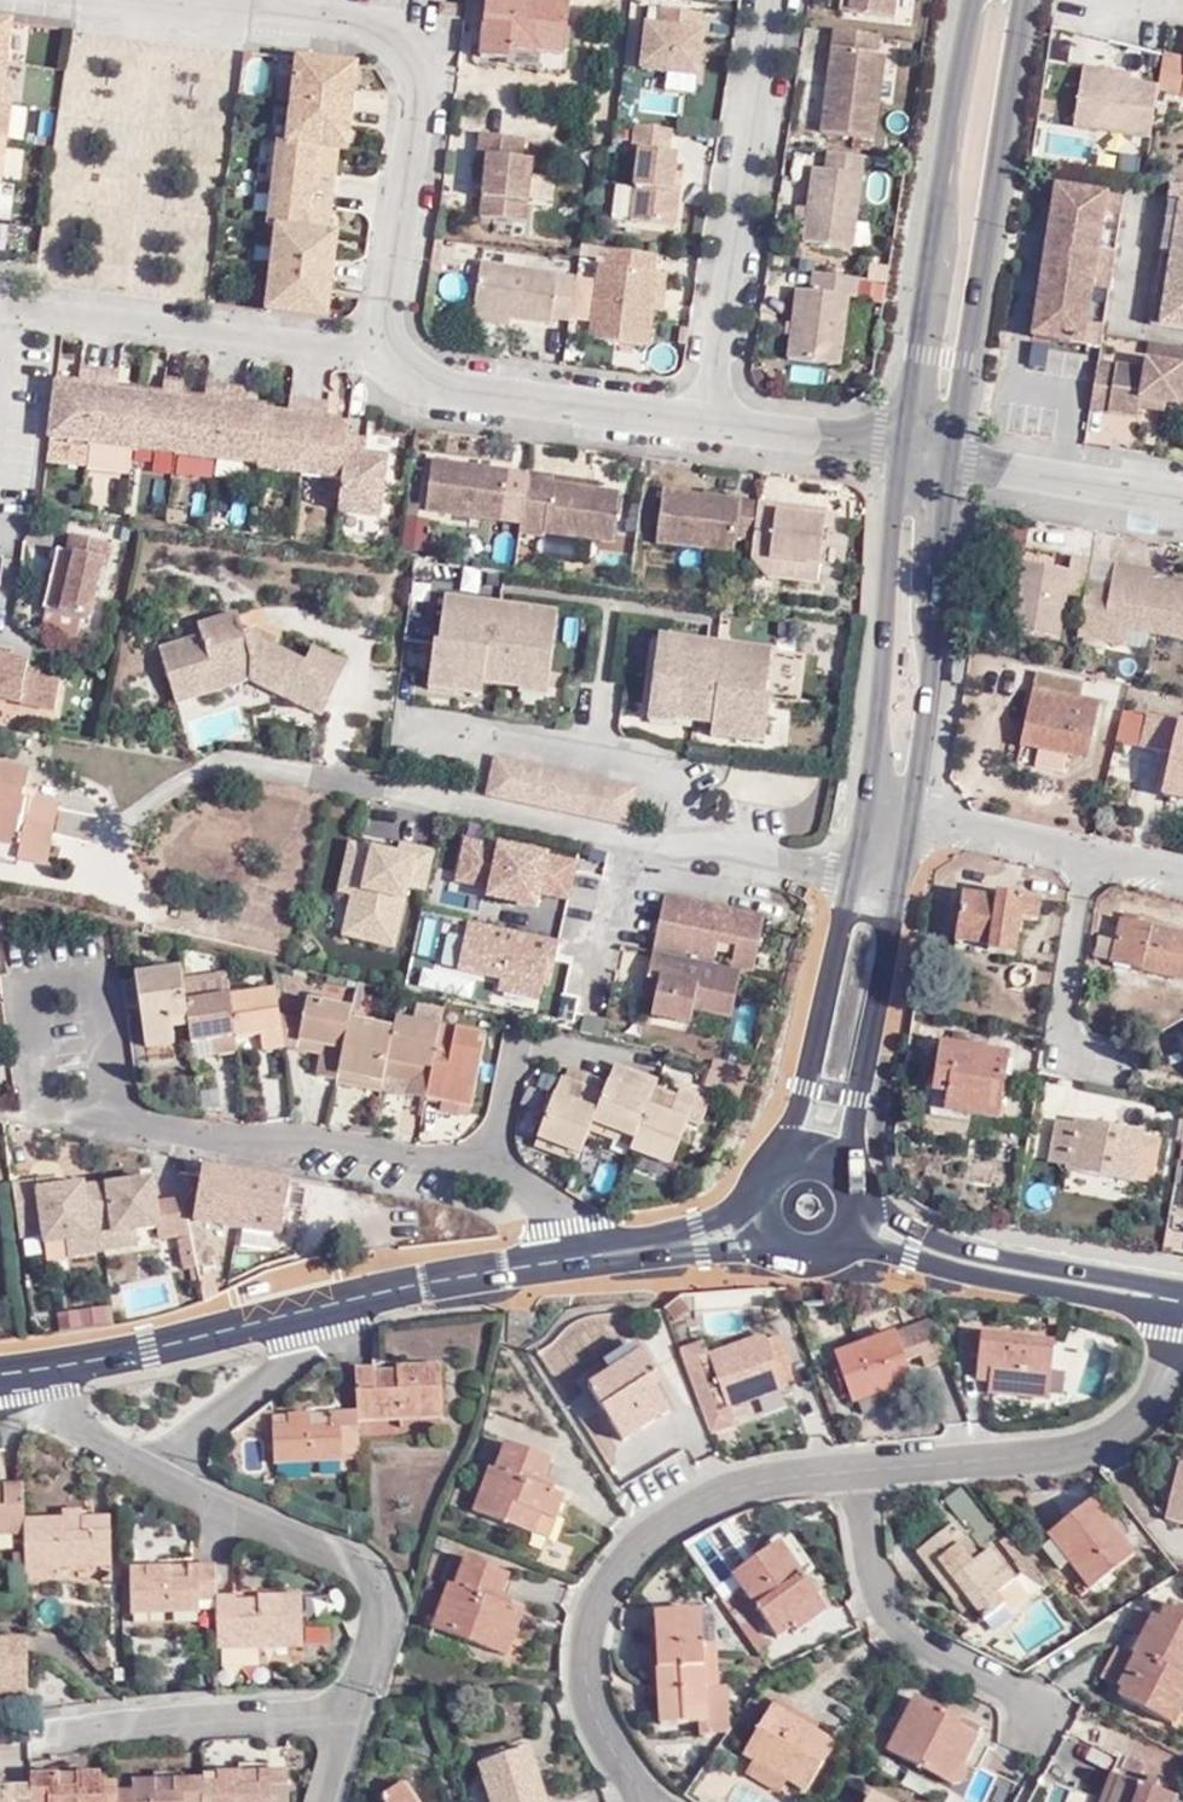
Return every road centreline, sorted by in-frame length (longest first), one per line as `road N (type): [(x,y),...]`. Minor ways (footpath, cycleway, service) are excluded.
road 1 (secondary): [(901,450),(866,807),(804,1088),(766,1177)]
road 2 (residential): [(572,1259),(564,1228),(544,1203),(488,1171),(280,1134),(184,1135),(41,1101)]
road 3 (residential): [(860,1470),(772,1478),(677,1525),(605,1589),(589,1646),(592,1697),(656,1801)]
road 4 (residential): [(401,360),(390,337),(412,140),(412,48),(370,11),(259,0)]
road 5 (secondary): [(948,460),(1023,0)]
road 6 (secondary): [(971,0),(901,450)]
road 7 (residential): [(773,0),(709,424)]
road 8 (residential): [(401,360),(56,318),(18,318),(0,342)]
road 9 (residential): [(1182,1311),(1169,1372),(1123,1418),(1040,1456),(860,1470)]
road 10 (residential): [(150,1472),(243,1520),(356,1562),(372,1577),(382,1619),(350,1721)]
road 11 (secondary): [(851,1177),(910,817)]
road 12 (secondary): [(910,817),(932,675),(948,460)]
road 13 (secondary): [(1182,1302),(950,1246),(859,1192)]
road 14 (secondary): [(844,1247),(880,1249),(987,1279),(1182,1302)]
road 15 (residential): [(860,1470),(869,1547),(891,1625),(1037,1710)]
road 16 (residential): [(709,424),(466,399),(401,360)]
road 17 (secondary): [(35,1370),(329,1304)]
road 18 (residential): [(350,1721),(65,1733)]
road 19 (residential): [(910,817),(1182,878)]
road 20 (residential): [(150,1472),(312,1347),(329,1304)]
road 21 (secondary): [(329,1304),(572,1259)]
road 22 (residential): [(1182,496),(948,460)]
road 23 (residential): [(901,450),(709,424)]
road 24 (secondary): [(610,1254),(778,1251)]
road 25 (secondary): [(760,1187),(721,1216),(610,1254)]
road 26 (residential): [(35,1370),(55,1410),(79,1431),(150,1472)]

